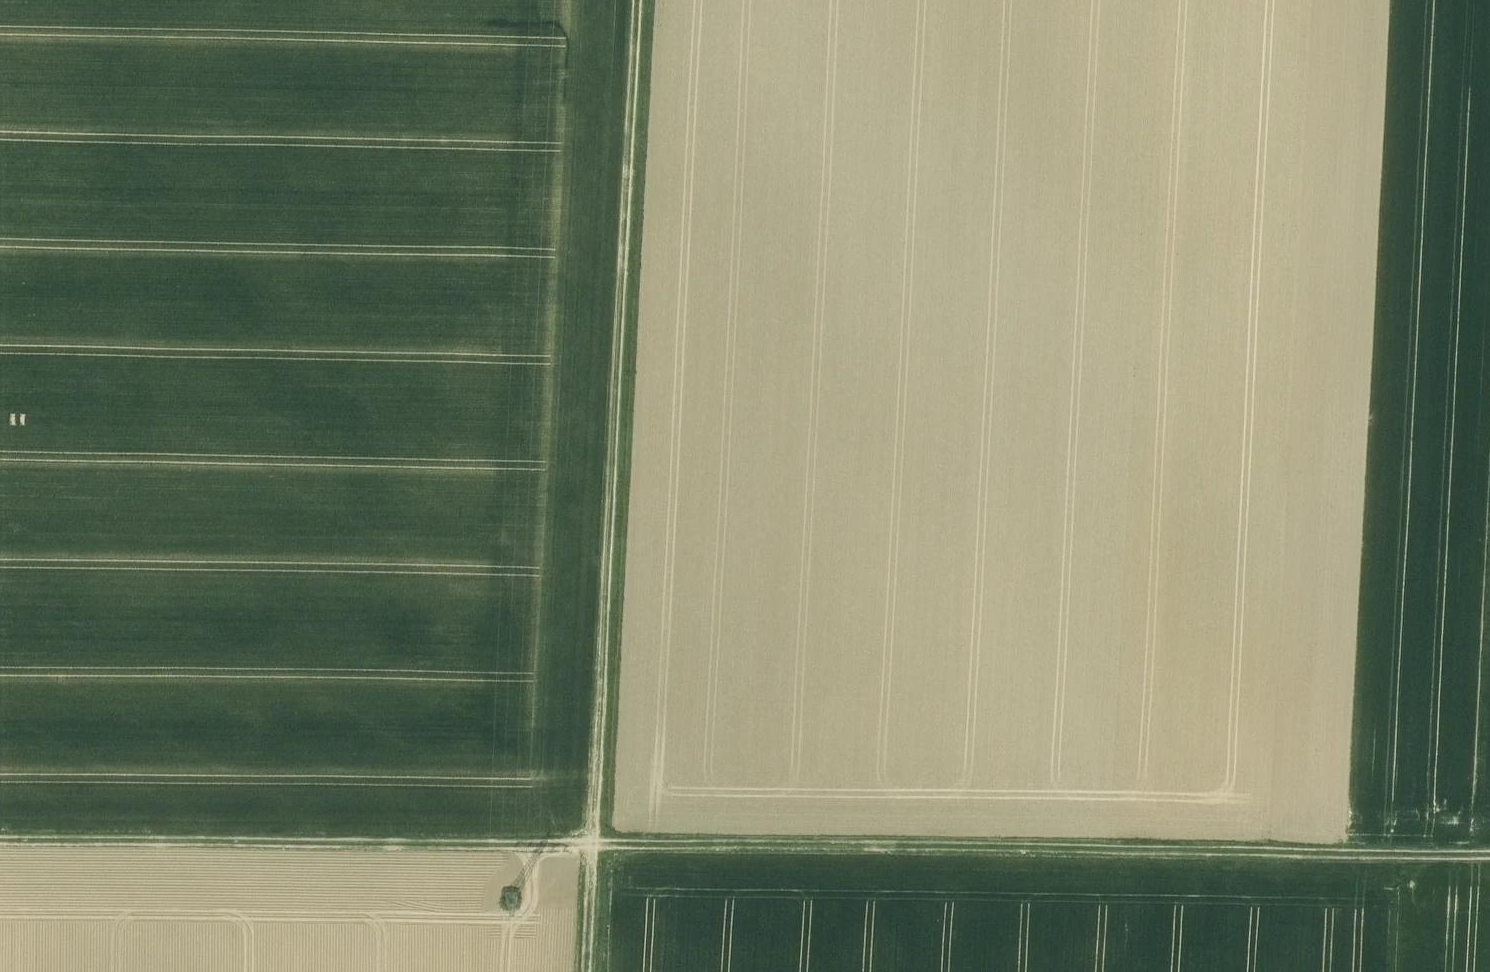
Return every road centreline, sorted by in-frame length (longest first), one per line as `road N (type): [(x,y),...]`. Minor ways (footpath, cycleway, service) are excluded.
road 1 (track): [(1489,862),(0,840)]
road 2 (track): [(638,0),(585,971)]

